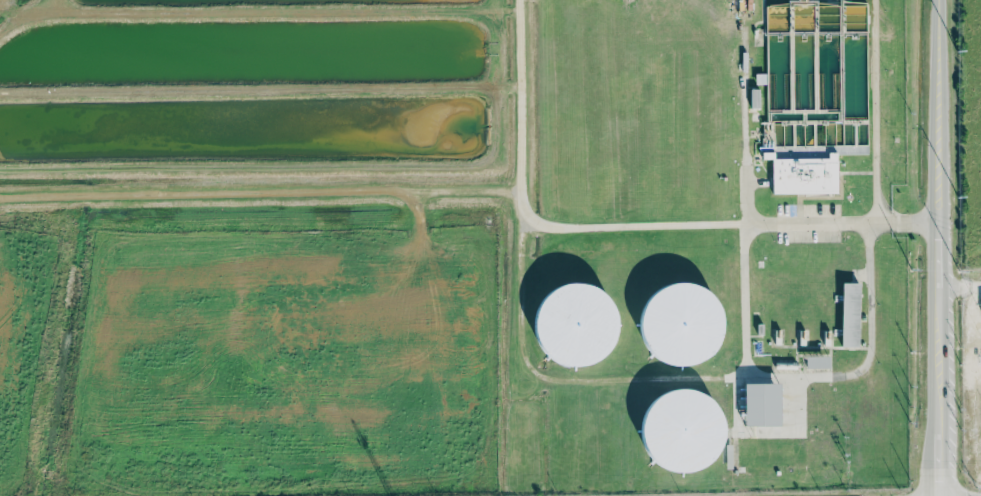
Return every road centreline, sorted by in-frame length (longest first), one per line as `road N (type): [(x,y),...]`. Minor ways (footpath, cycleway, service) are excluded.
road 1 (tertiary): [(936,402),(935,0)]

